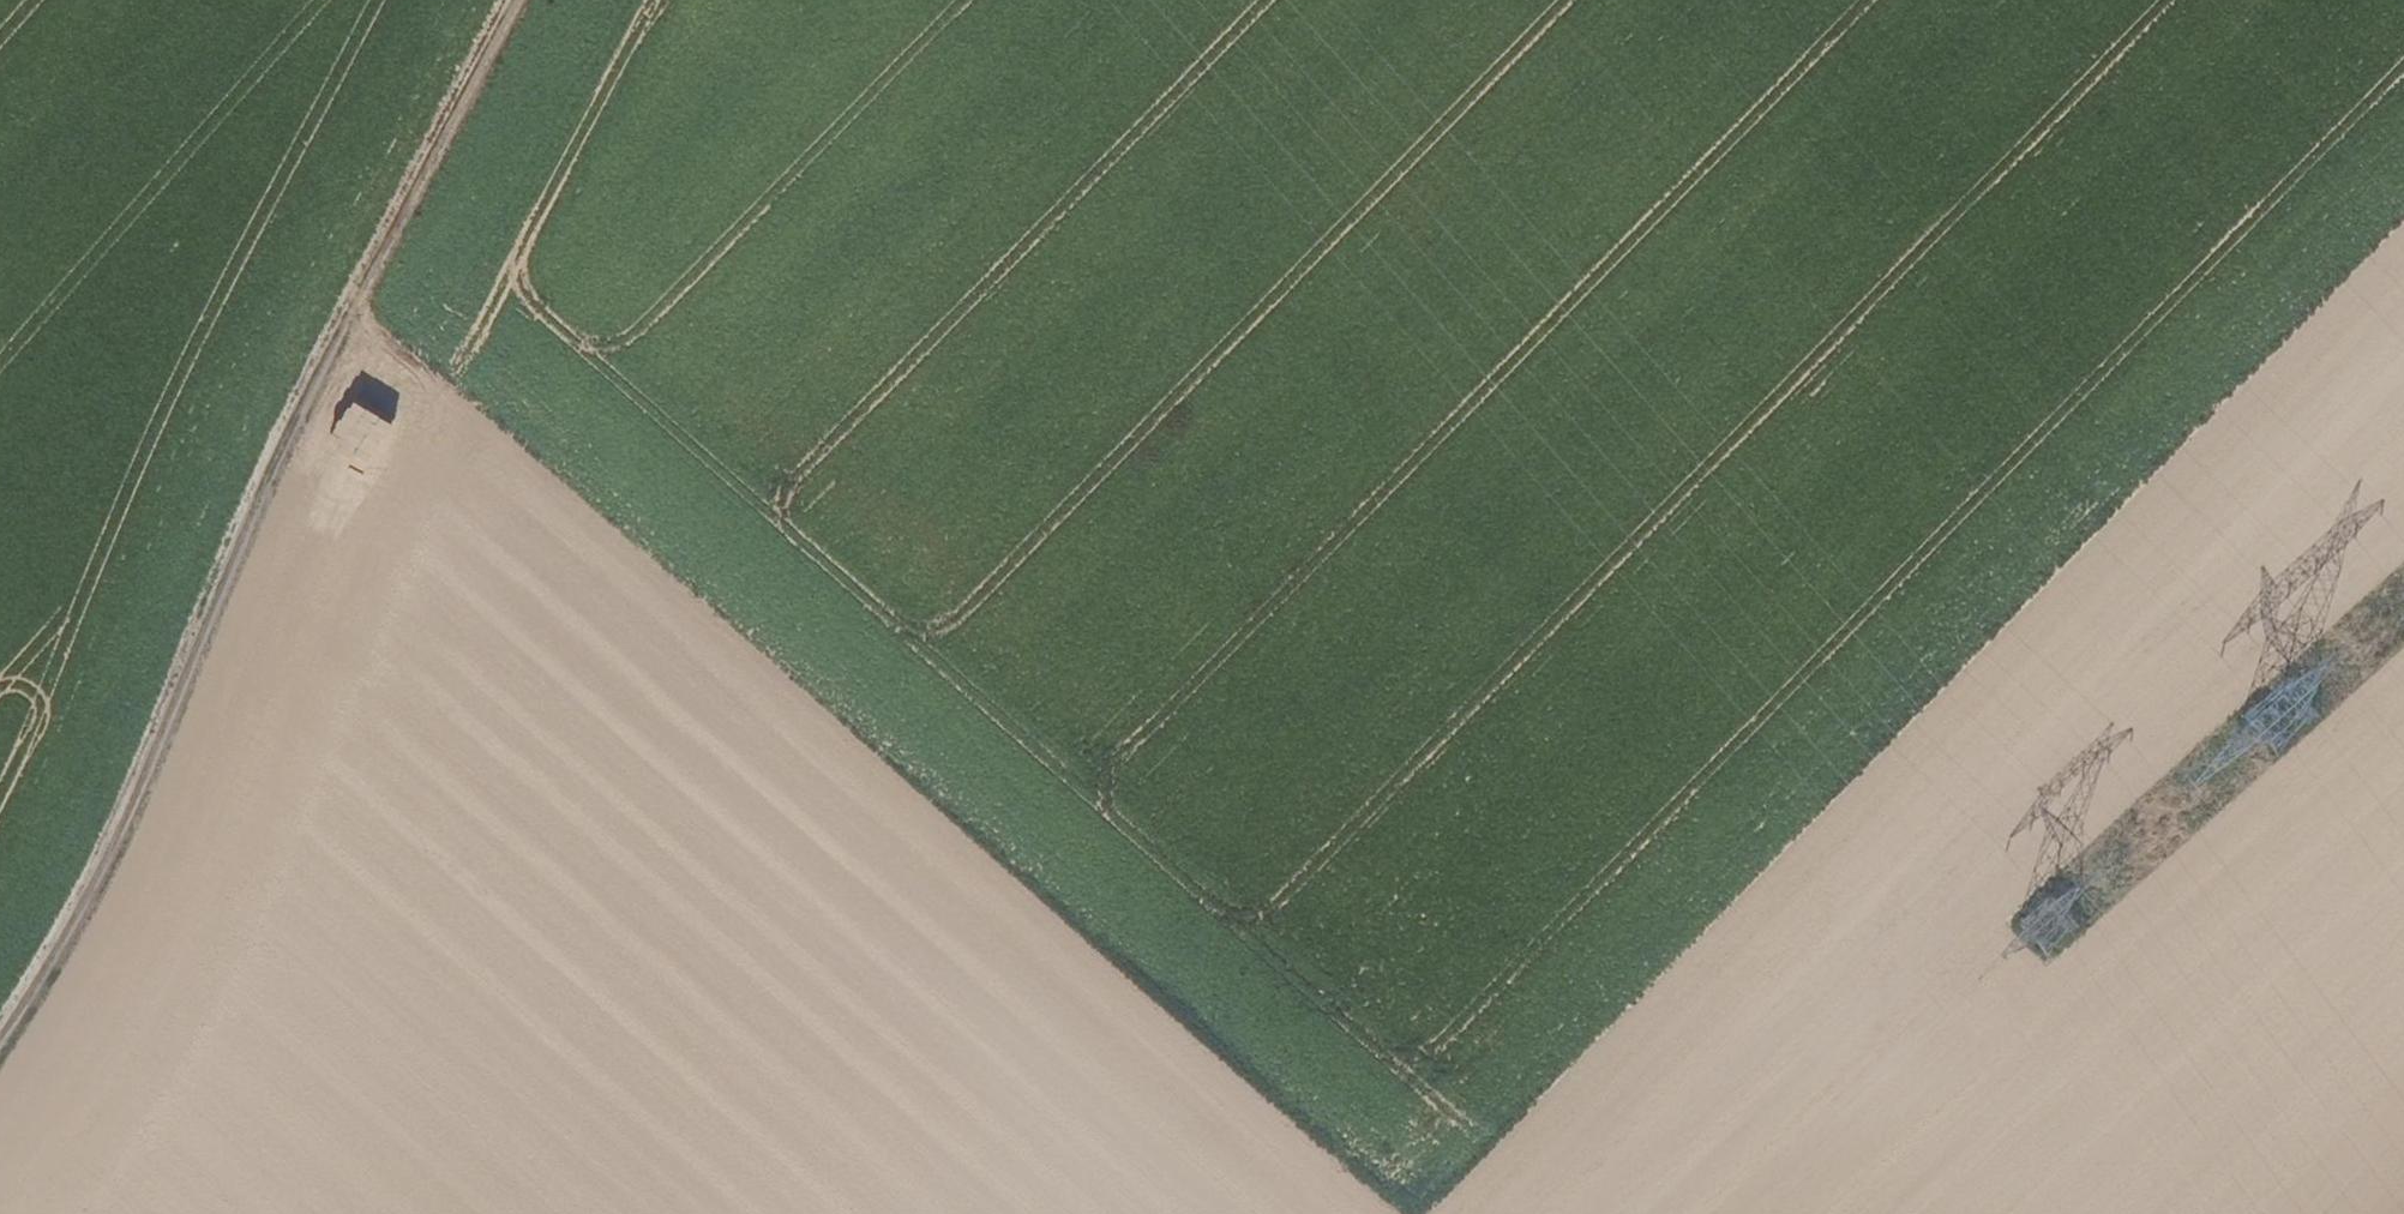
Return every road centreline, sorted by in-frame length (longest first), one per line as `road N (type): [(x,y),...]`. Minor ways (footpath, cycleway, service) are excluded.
road 1 (track): [(0,1036),(147,779),(314,379),(519,0)]

